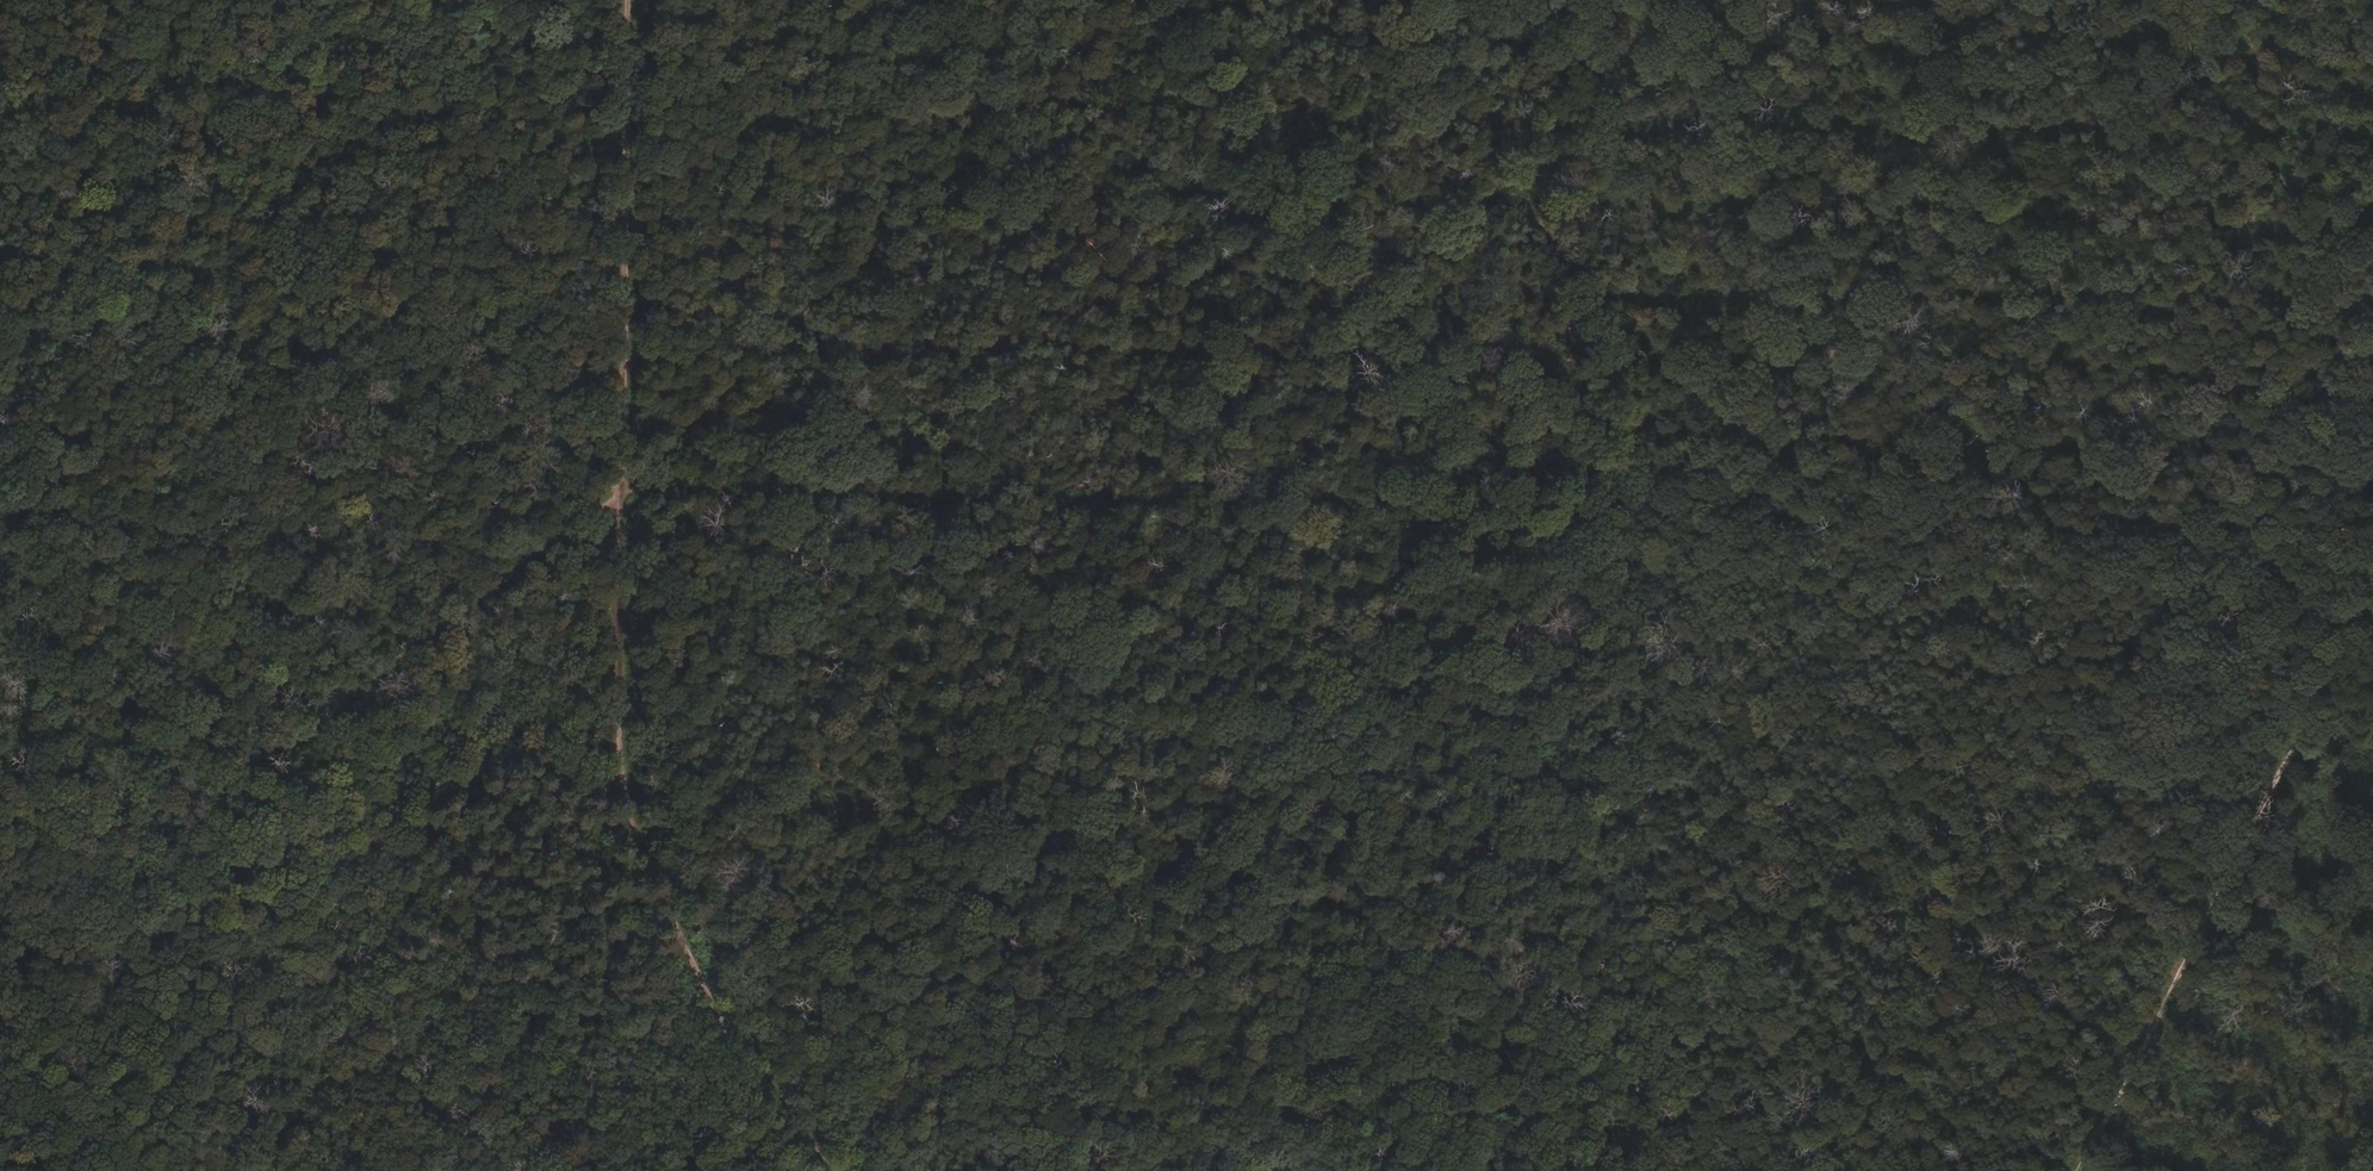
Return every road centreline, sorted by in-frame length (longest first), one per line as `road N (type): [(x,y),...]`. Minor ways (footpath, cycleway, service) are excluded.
road 1 (track): [(0,957),(615,488)]
road 2 (track): [(615,488),(615,794),(763,1098),(831,1170)]
road 3 (track): [(615,488),(1128,0)]
road 4 (track): [(2078,1170),(2372,594)]
road 5 (track): [(620,0),(615,488)]

